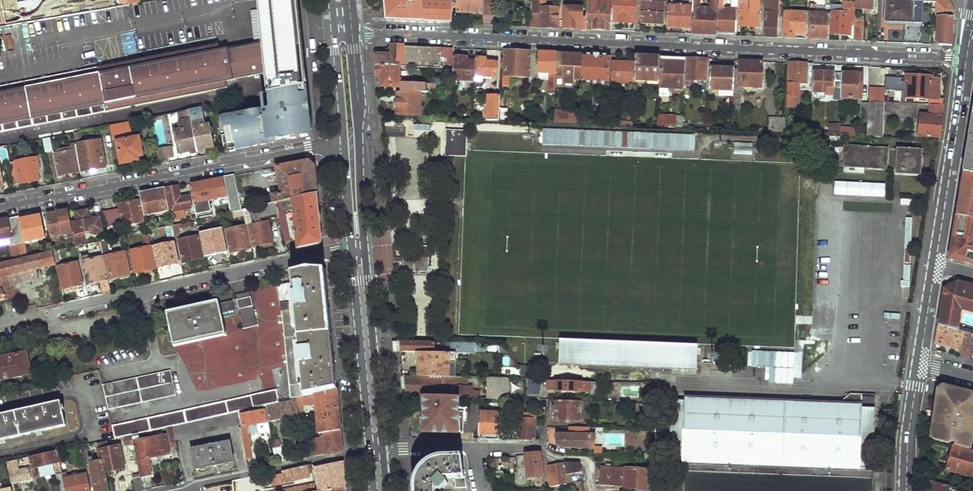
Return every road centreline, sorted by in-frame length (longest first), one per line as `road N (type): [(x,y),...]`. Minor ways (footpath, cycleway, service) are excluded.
road 1 (residential): [(352,35),(967,59)]
road 2 (residential): [(341,145),(0,208)]
road 3 (residential): [(350,248),(48,314)]
road 4 (primary): [(366,244),(352,35)]
road 5 (residential): [(935,265),(967,59)]
road 6 (primary): [(384,451),(366,244)]
road 7 (primary): [(350,248),(371,453)]
road 8 (residential): [(371,453),(197,484)]
road 9 (residential): [(384,451),(541,446)]
road 10 (residential): [(907,490),(920,363)]

